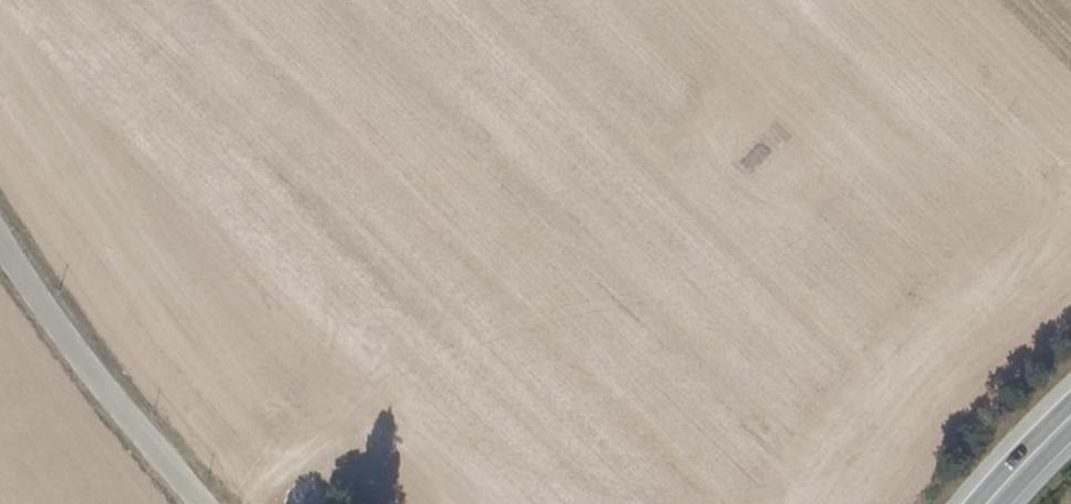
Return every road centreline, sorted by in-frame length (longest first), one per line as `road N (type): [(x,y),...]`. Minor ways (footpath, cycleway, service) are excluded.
road 1 (unclassified): [(0,240),(103,387),(198,503)]

